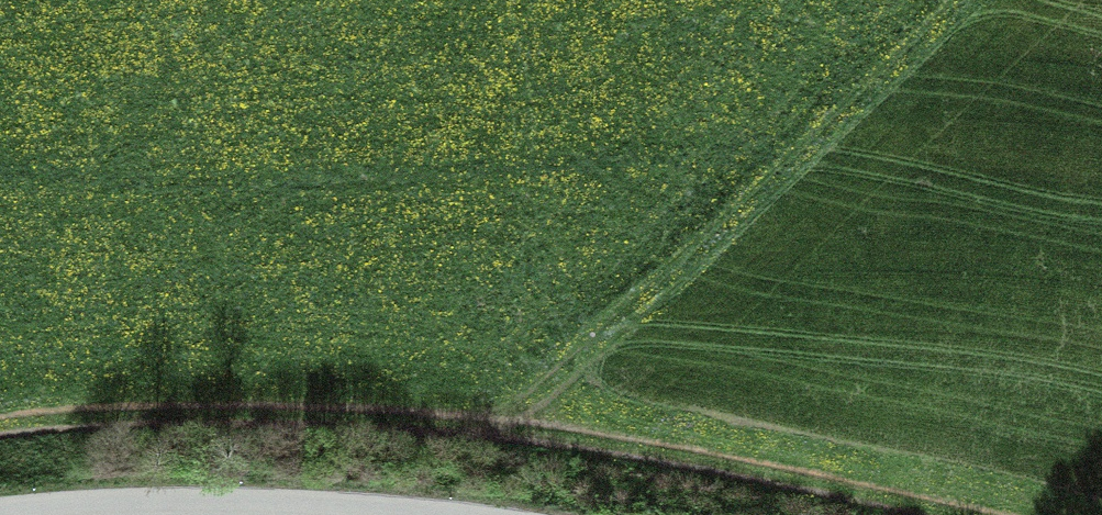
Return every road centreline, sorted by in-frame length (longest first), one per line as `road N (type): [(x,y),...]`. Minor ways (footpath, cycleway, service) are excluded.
road 1 (track): [(0,425),(149,415),(496,424),(723,462),(945,514)]
road 2 (track): [(960,0),(496,424)]

